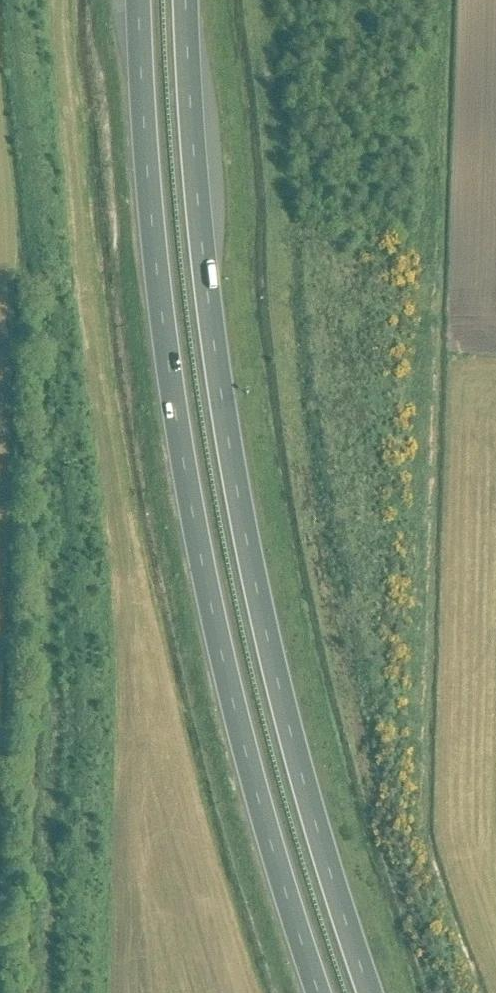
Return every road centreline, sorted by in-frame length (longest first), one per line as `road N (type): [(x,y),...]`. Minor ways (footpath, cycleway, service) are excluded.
road 1 (trunk): [(371,992),(287,726),(229,449),(202,246),(186,0)]
road 2 (trunk): [(139,0),(152,218),(183,462),(242,745),(320,992)]

